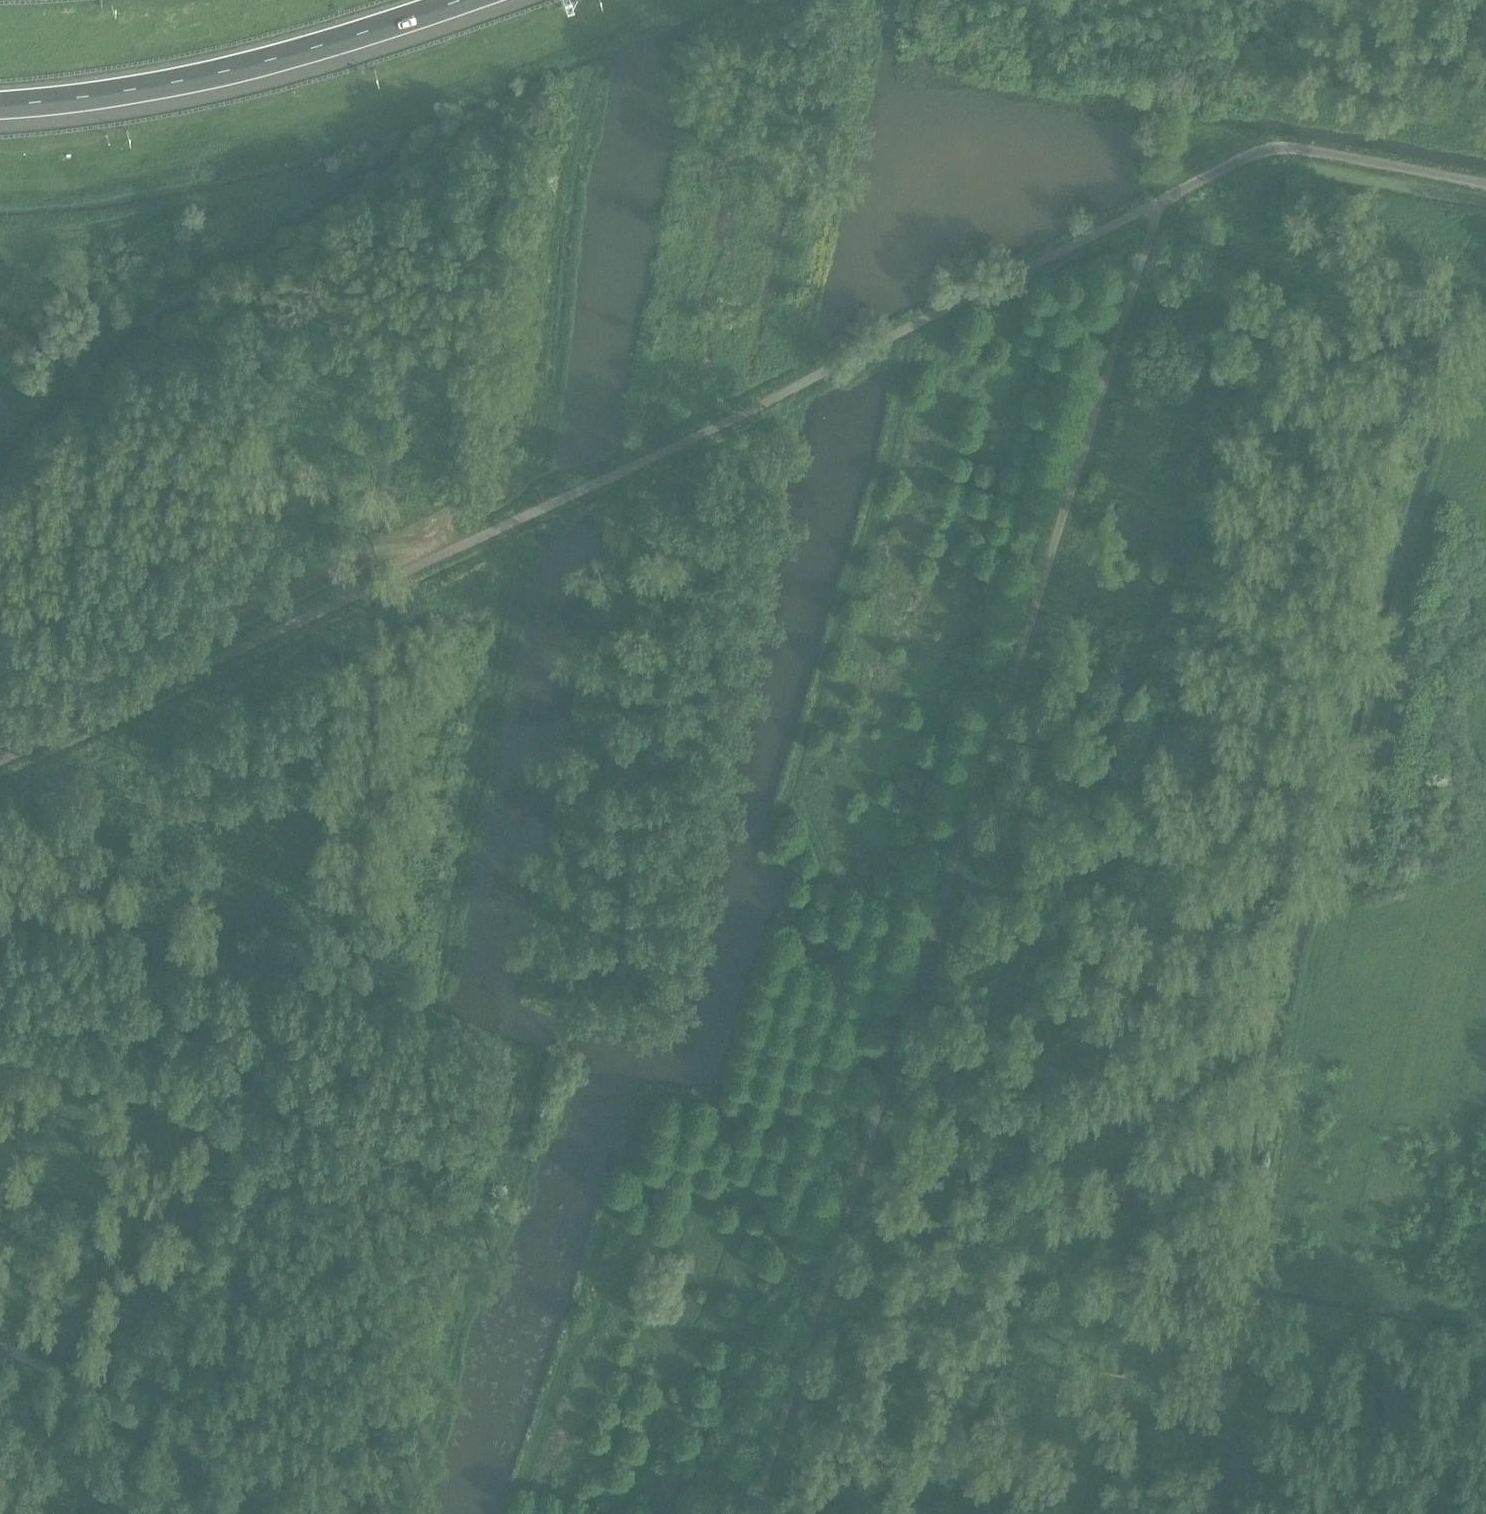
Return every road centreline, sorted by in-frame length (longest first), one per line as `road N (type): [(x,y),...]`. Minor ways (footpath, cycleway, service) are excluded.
road 1 (motorway): [(0,112),(290,58),(471,0)]

